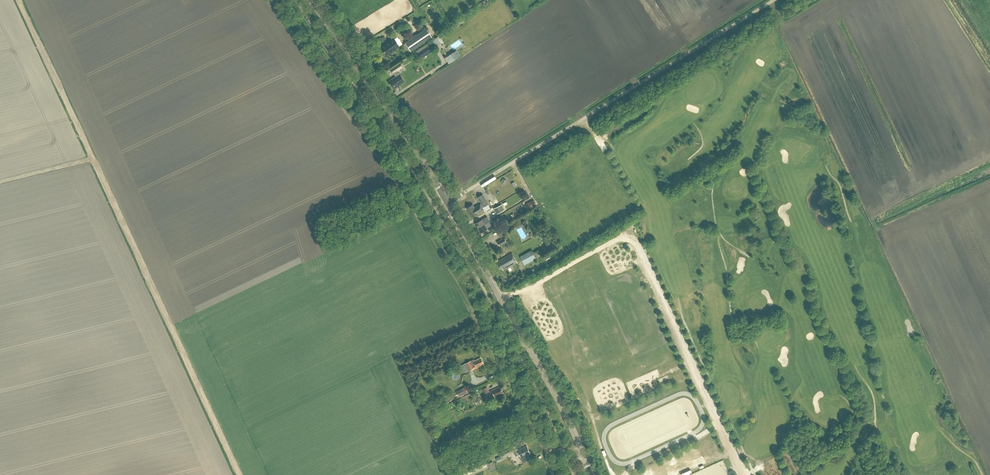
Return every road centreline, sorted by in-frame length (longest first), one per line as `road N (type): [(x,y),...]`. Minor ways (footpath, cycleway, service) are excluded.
road 1 (track): [(268,0),(387,173),(499,359),(553,474)]
road 2 (unclassified): [(447,203),(773,0)]
road 3 (track): [(93,158),(239,474)]
road 4 (tertiary): [(591,474),(447,203)]
road 5 (tertiary): [(447,203),(311,0)]
road 6 (track): [(19,0),(93,158)]

